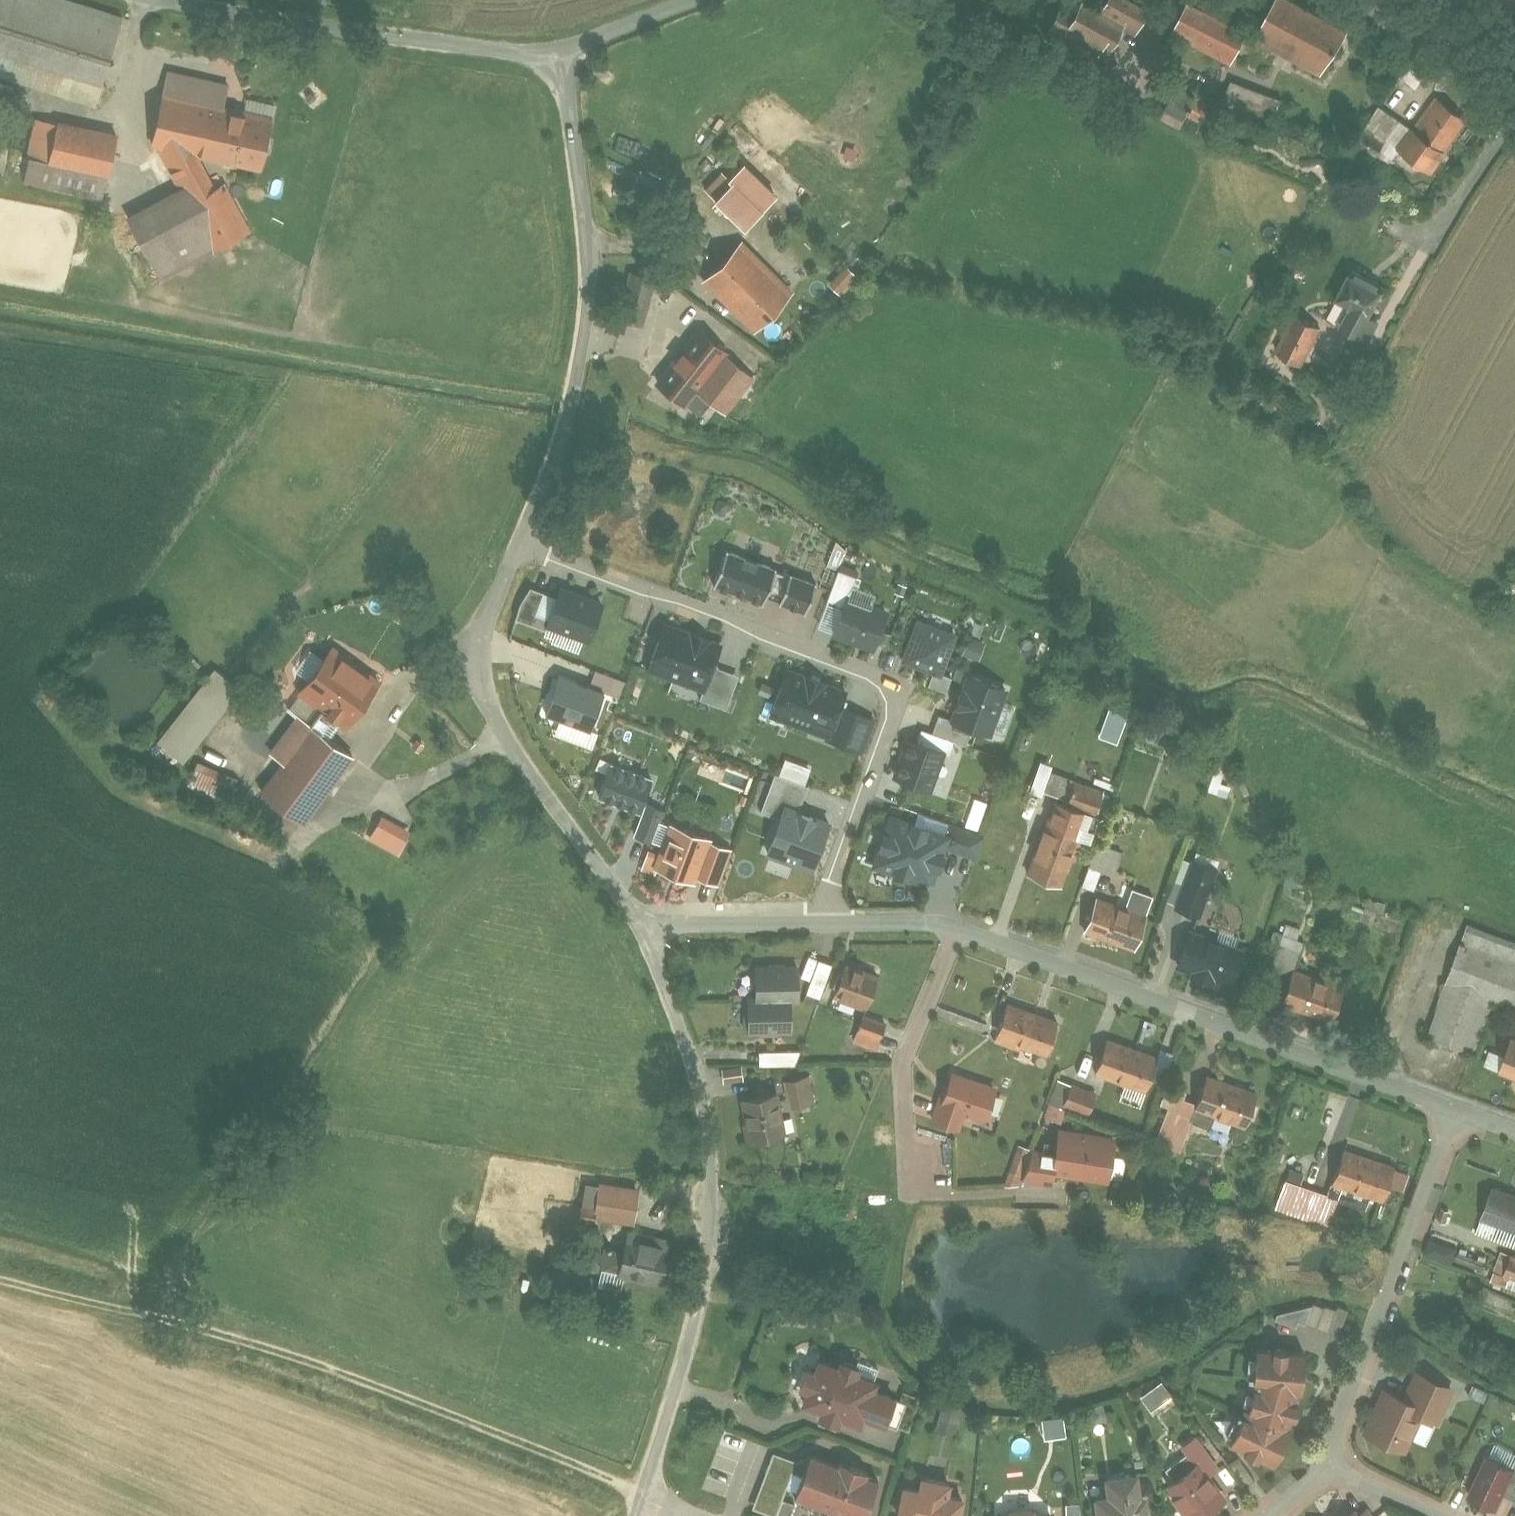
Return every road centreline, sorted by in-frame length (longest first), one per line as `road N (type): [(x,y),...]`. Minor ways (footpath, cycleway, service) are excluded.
road 1 (track): [(0,1284),(311,1366),(603,1483),(641,1509)]
road 2 (residential): [(521,538),(901,689),(826,922)]
road 3 (residential): [(641,925),(675,1000),(702,1100),(708,1184),(701,1292),(641,1509)]
road 4 (residential): [(960,927),(1457,1106)]
road 5 (residential): [(556,55),(581,222),(582,318),(567,412),(521,538)]
road 6 (residential): [(521,538),(480,626),(478,675),(492,727),(641,925)]
road 7 (residential): [(146,0),(497,53),(556,55)]
road 8 (residential): [(1331,1468),(1358,1367),(1457,1106)]
road 9 (residential): [(960,927),(902,1064),(909,1159),(925,1169)]
road 10 (residential): [(641,925),(826,922)]
road 11 (residential): [(1514,113),(1381,0)]
road 12 (residential): [(556,55),(696,0)]
road 13 (residential): [(826,922),(960,927)]
road 14 (residential): [(1331,1468),(1442,1515)]

